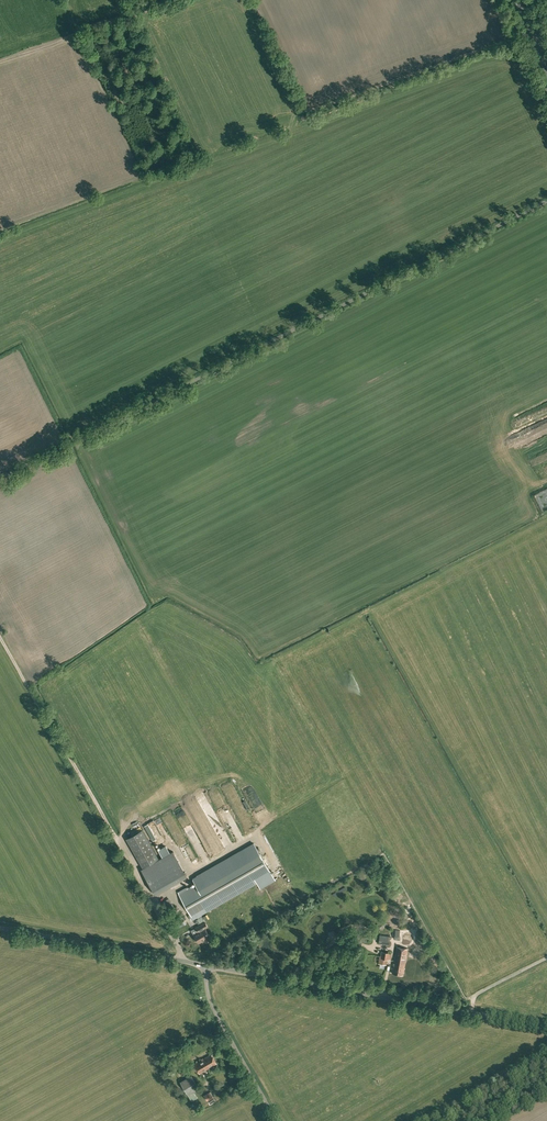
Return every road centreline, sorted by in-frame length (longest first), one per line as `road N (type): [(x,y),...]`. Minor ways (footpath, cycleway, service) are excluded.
road 1 (tertiary): [(546,1026),(207,964)]
road 2 (track): [(121,843),(0,635)]
road 3 (tertiary): [(207,964),(0,926)]
road 4 (unclassified): [(277,1120),(211,1005),(207,964)]
road 5 (track): [(121,843),(189,960)]

